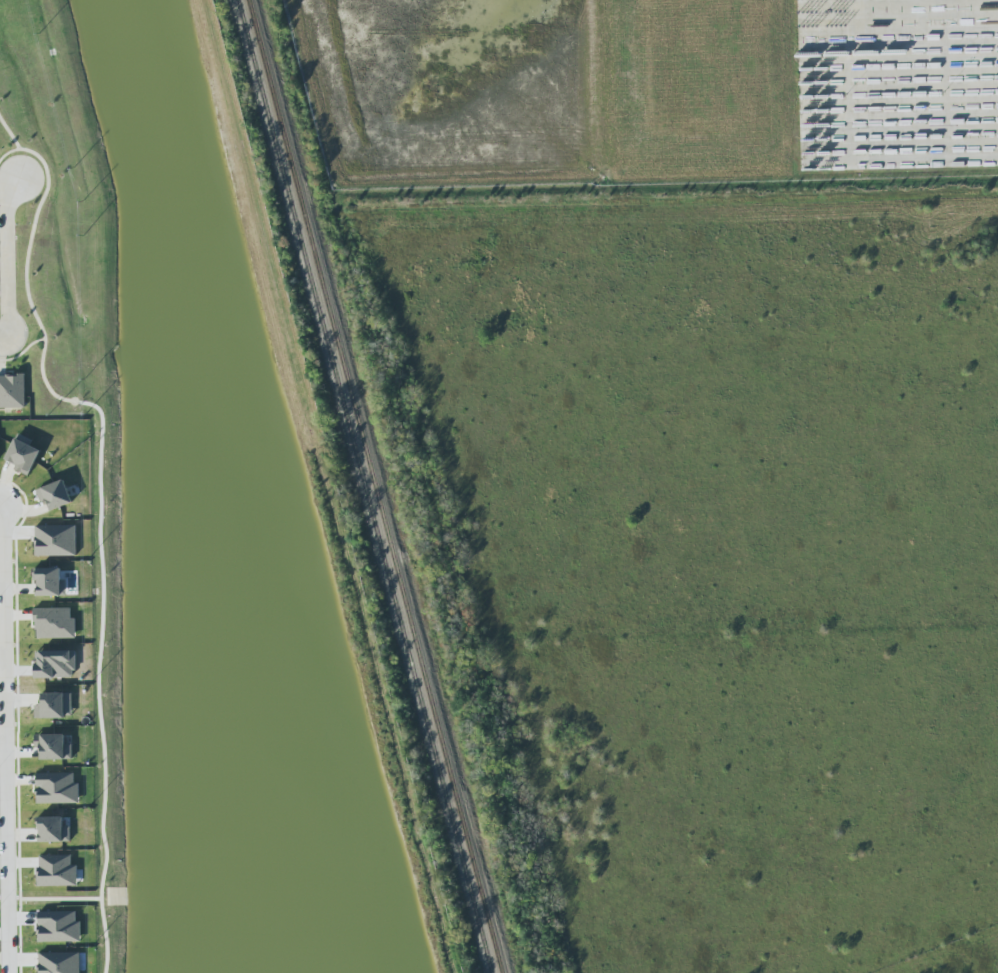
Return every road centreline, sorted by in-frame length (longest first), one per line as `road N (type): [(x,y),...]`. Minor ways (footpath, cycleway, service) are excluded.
road 1 (residential): [(0,510),(9,972)]
road 2 (residential): [(7,342),(6,223),(19,183)]

